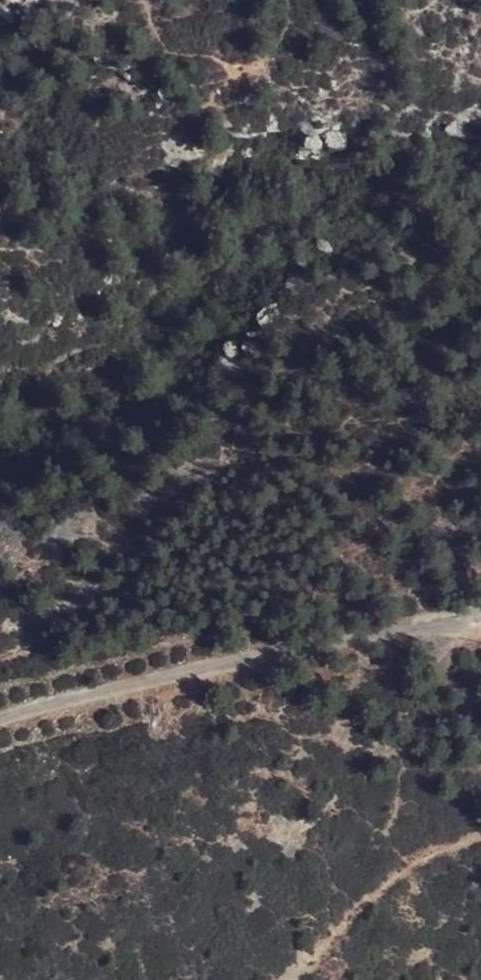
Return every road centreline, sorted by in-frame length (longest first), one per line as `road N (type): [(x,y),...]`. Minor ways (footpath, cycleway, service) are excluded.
road 1 (unclassified): [(0,719),(397,628),(465,620),(480,610)]

